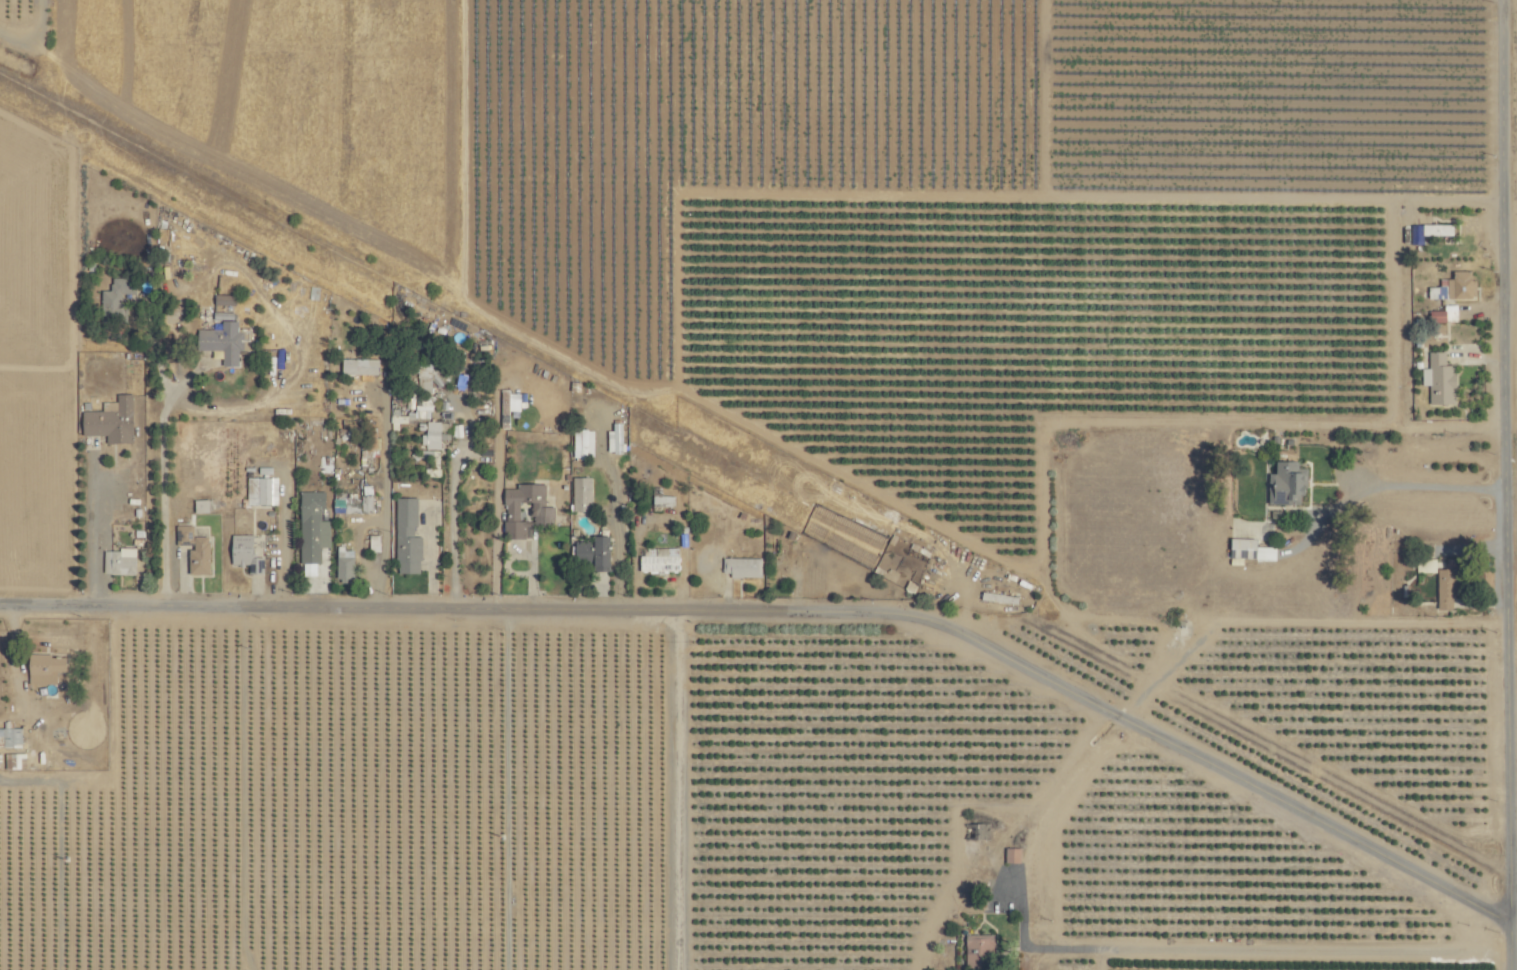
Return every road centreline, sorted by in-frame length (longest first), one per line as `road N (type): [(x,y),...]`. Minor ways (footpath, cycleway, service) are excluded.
road 1 (residential): [(0,605),(901,615),(1510,930)]
road 2 (residential): [(1510,969),(1498,0)]
road 3 (track): [(0,776),(108,778),(113,607)]

